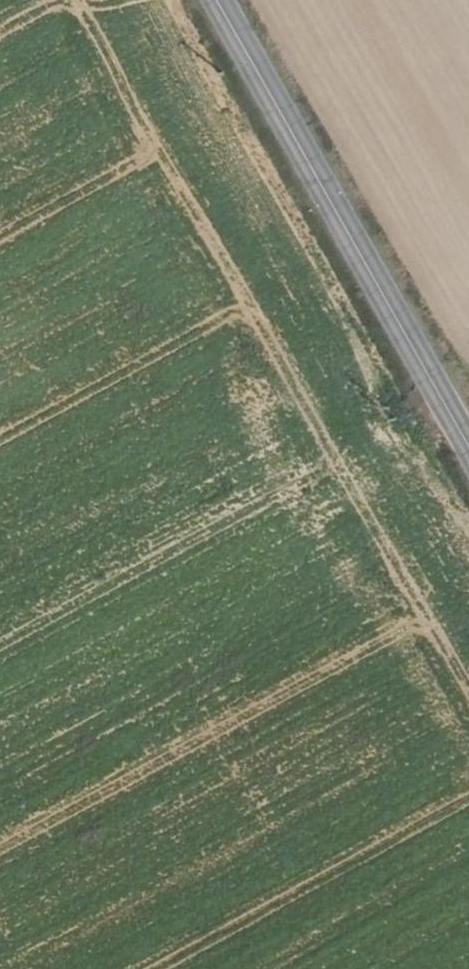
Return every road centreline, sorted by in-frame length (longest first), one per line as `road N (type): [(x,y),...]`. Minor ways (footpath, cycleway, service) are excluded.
road 1 (tertiary): [(468,443),(220,0)]

